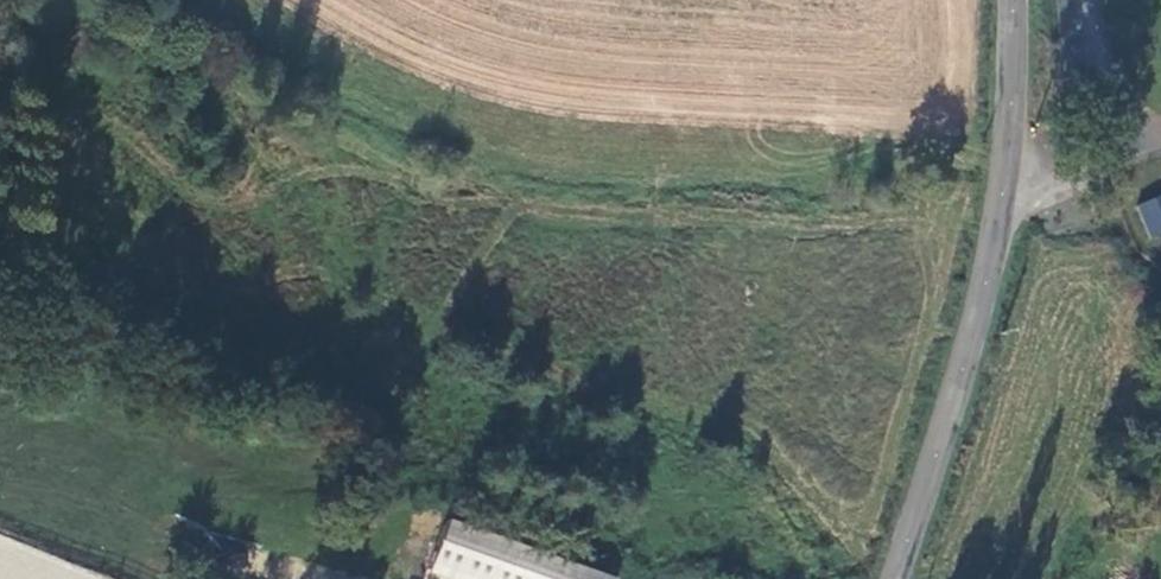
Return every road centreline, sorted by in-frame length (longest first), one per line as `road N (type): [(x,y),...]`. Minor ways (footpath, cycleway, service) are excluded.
road 1 (tertiary): [(890,578),(990,262),(1013,100),(1013,0)]

